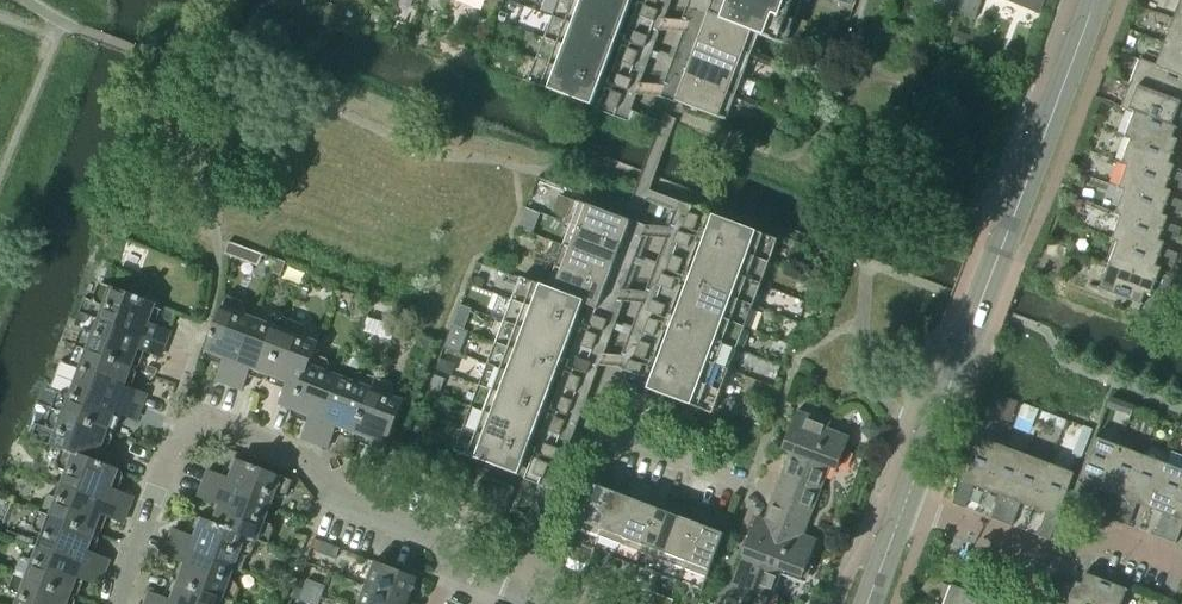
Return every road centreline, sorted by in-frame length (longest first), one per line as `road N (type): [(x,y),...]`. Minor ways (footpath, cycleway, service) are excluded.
road 1 (tertiary): [(904,510),(1097,0)]
road 2 (residential): [(120,603),(186,418),(308,465),(323,491),(445,553)]
road 3 (residential): [(1181,568),(1116,542),(1067,568),(904,510)]
road 4 (unclassified): [(595,424),(676,215)]
road 5 (unclassified): [(526,602),(595,424)]
road 6 (unclassified): [(595,424),(742,478)]

